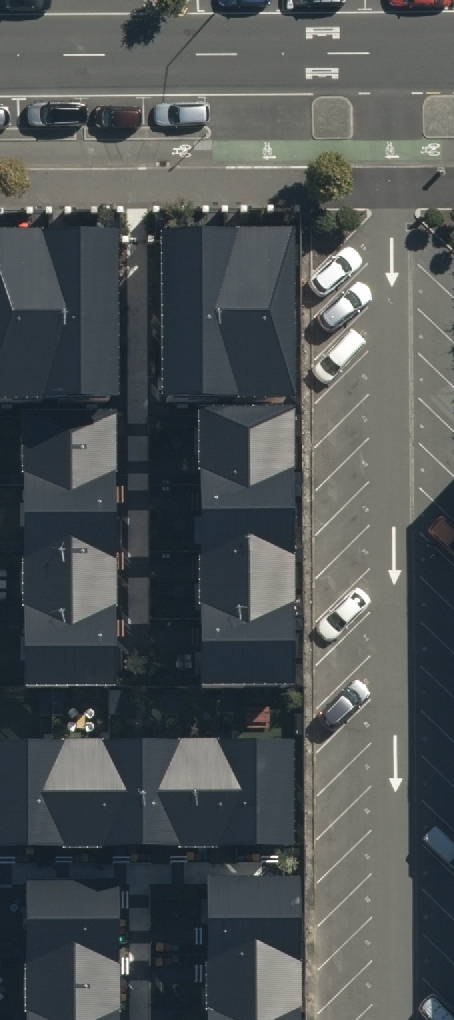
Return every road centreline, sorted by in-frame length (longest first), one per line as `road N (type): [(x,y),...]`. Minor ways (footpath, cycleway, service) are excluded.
road 1 (secondary): [(453,54),(0,57)]

